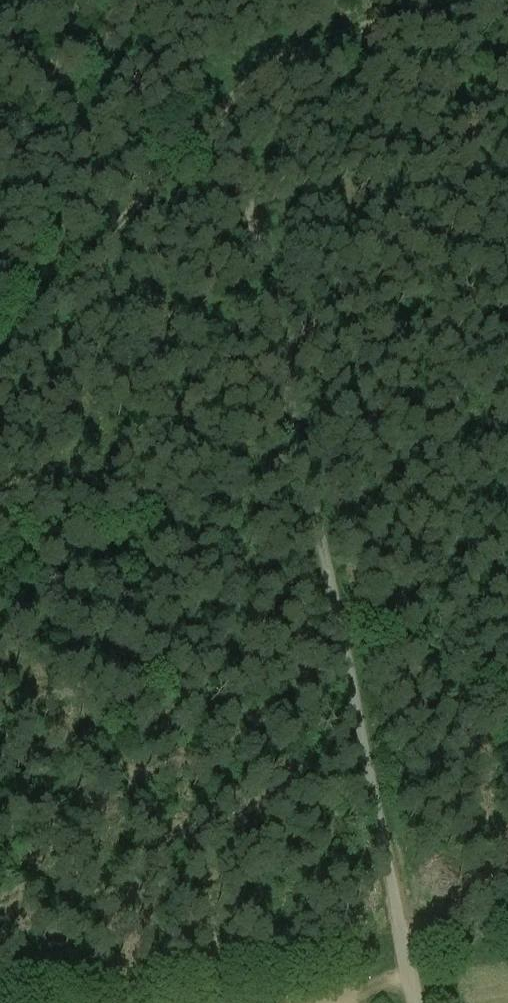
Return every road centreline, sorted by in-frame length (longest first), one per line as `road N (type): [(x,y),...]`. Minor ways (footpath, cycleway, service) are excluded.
road 1 (unclassified): [(410,1002),(329,536),(189,154)]
road 2 (track): [(189,154),(281,53),(466,0)]
road 3 (track): [(189,154),(112,0)]

